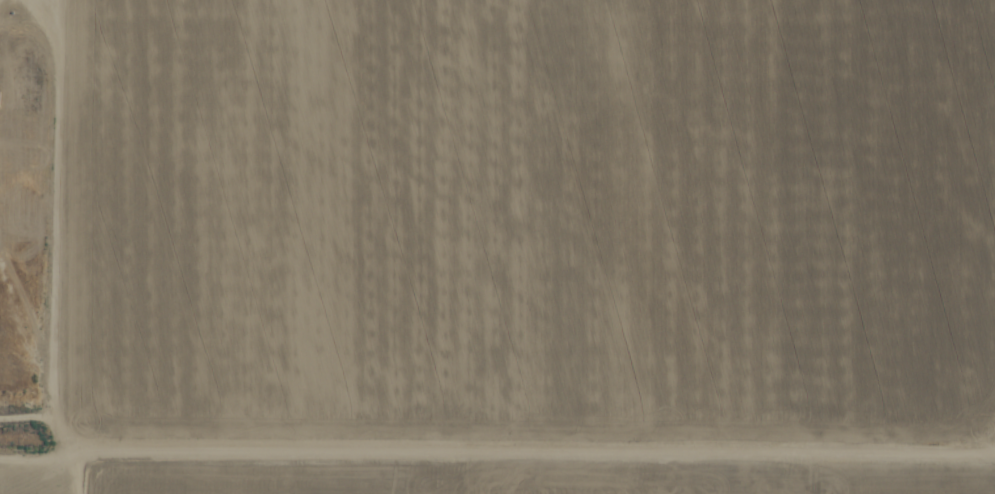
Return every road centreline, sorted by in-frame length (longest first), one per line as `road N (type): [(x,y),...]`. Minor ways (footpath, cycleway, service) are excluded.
road 1 (residential): [(994,435),(0,447)]
road 2 (residential): [(33,0),(31,446)]

